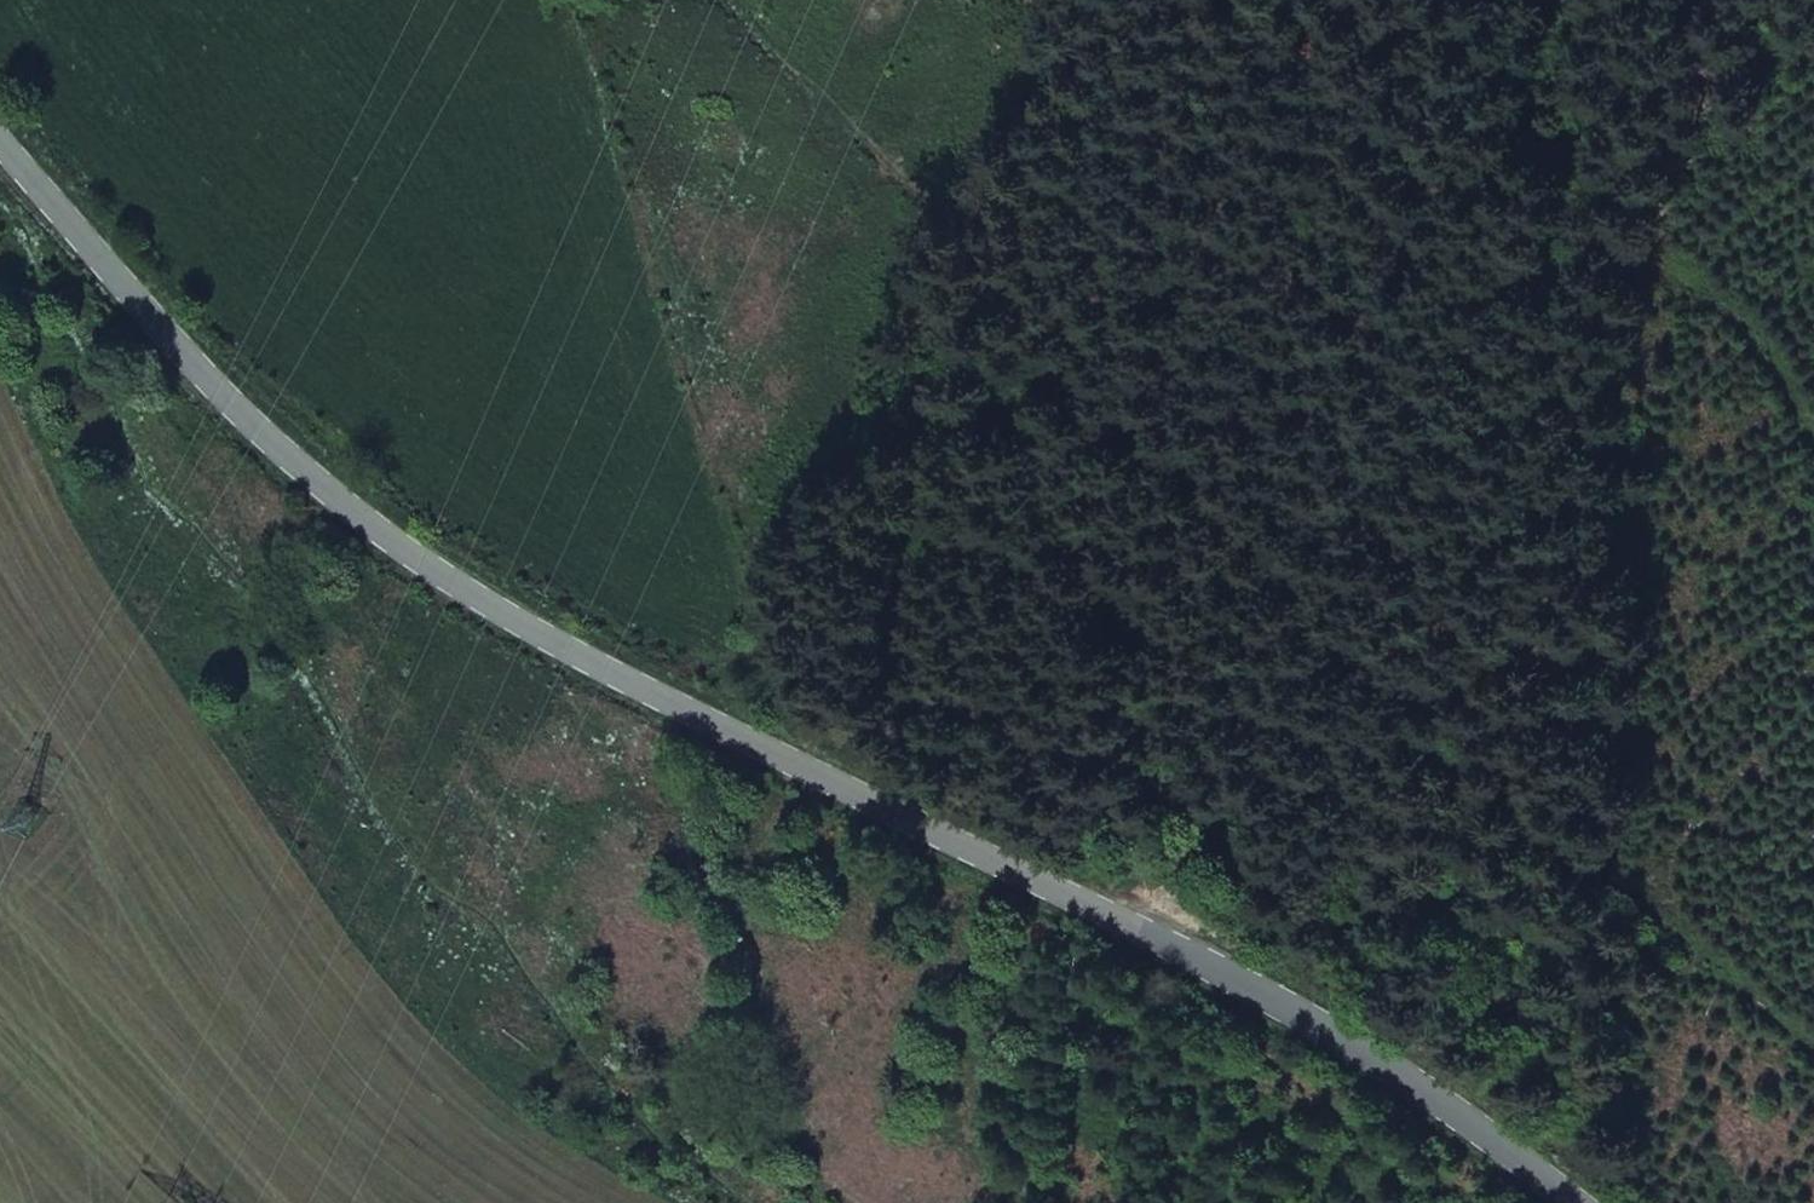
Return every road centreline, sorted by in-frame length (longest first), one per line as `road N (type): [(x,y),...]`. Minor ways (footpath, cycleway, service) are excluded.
road 1 (unclassified): [(0,142),(230,403),(354,513),(432,568),(594,665),(1166,945),(1459,1115),(1576,1202)]
road 2 (track): [(1166,945),(1446,932),(1712,975),(1343,616),(1096,313),(760,0)]

